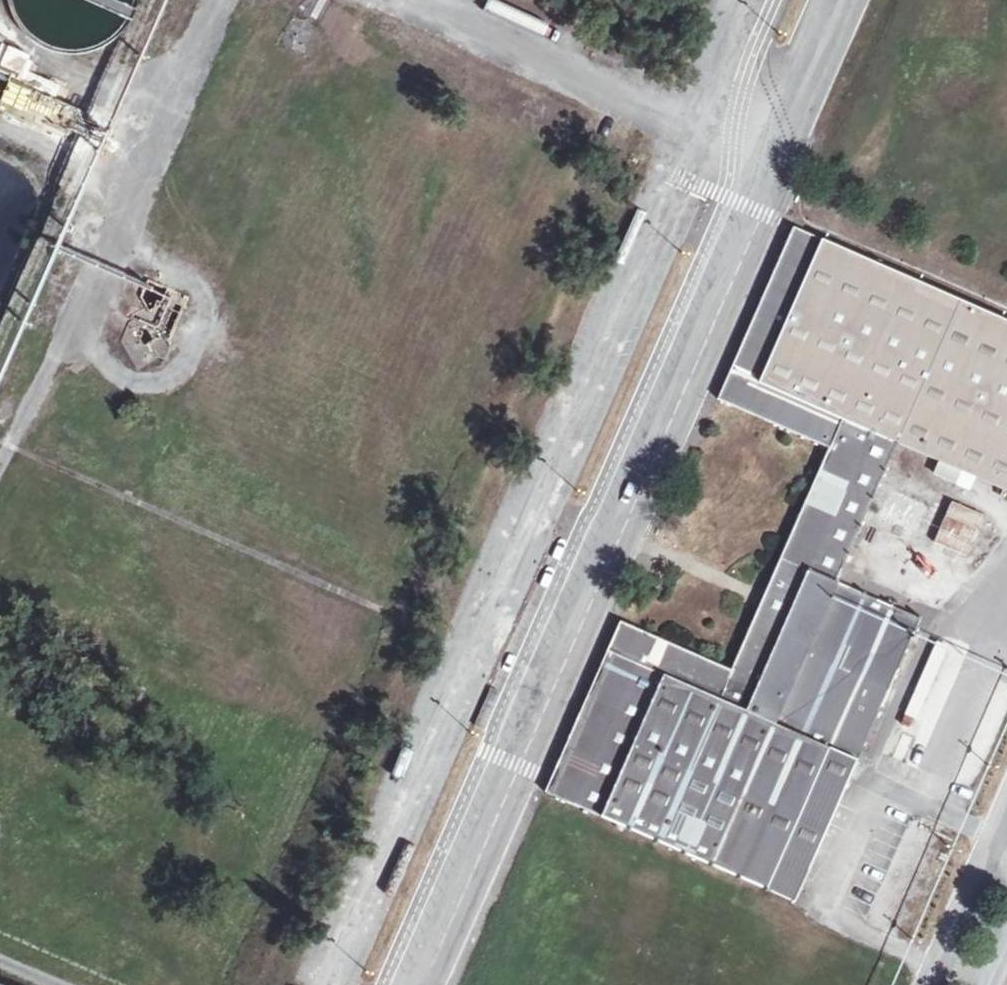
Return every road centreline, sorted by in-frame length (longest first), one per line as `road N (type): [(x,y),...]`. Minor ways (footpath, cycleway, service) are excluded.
road 1 (unclassified): [(841,0),(390,984)]

